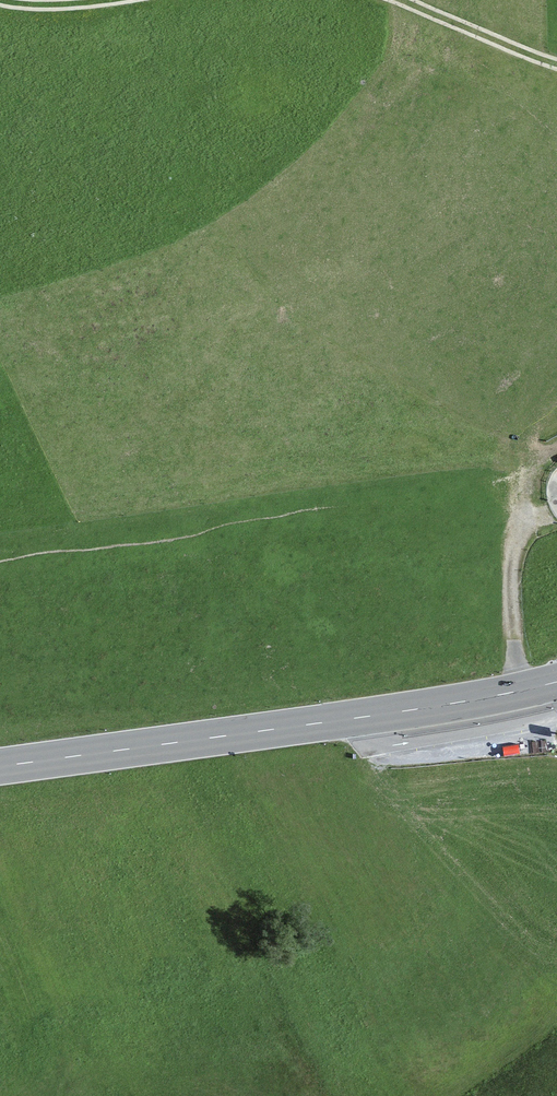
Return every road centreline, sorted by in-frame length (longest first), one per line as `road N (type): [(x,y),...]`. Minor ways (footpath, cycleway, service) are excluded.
road 1 (primary): [(556,683),(0,768)]
road 2 (track): [(521,691),(513,564),(522,542),(556,519)]
road 3 (track): [(395,0),(556,63)]
road 4 (track): [(0,3),(121,0)]

